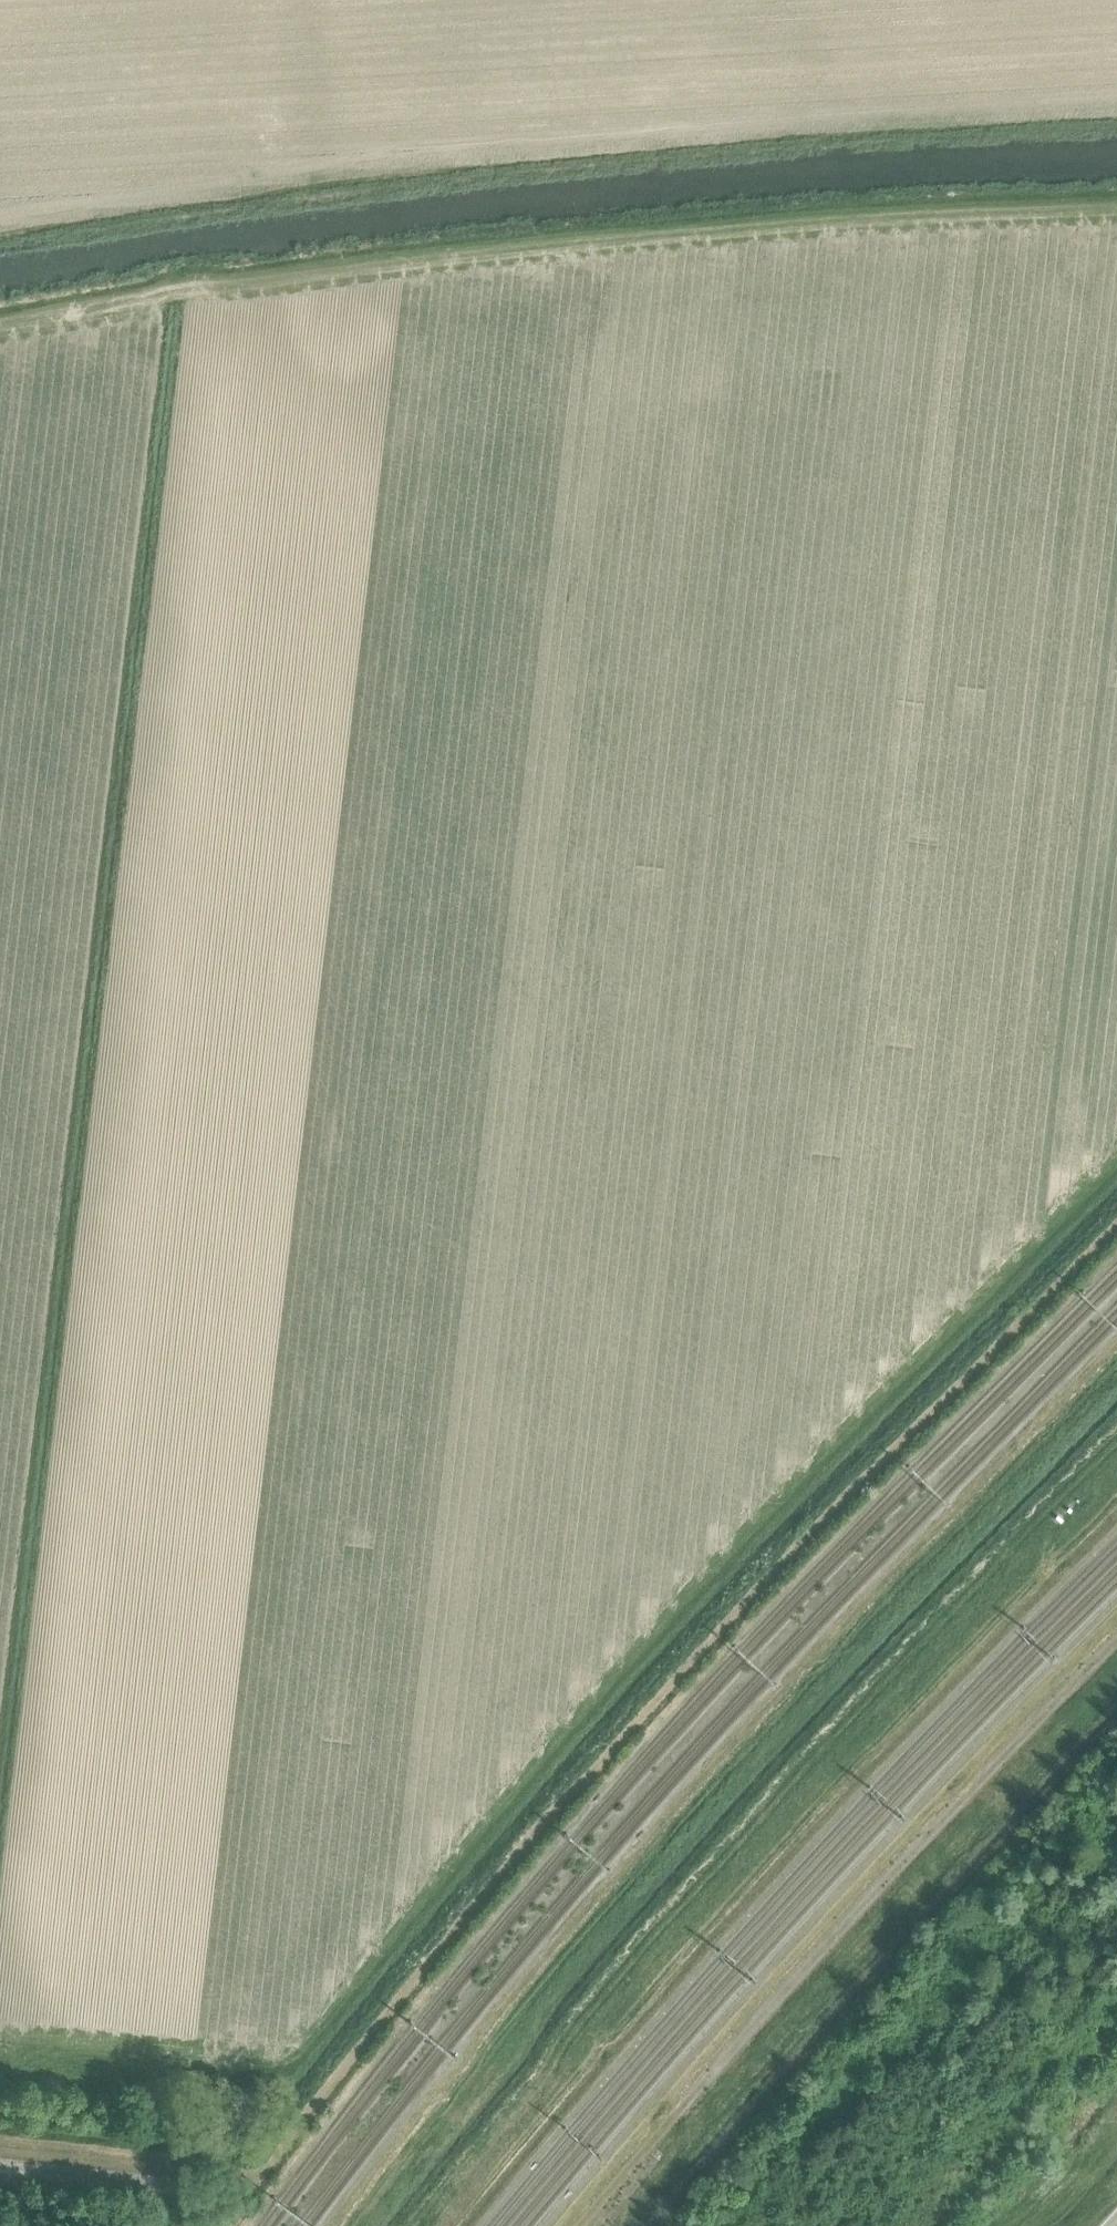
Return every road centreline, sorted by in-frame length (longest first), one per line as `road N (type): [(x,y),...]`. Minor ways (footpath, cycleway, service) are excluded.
road 1 (track): [(1116,1642),(946,1812),(583,2225)]
road 2 (residential): [(198,2202),(0,2171)]

